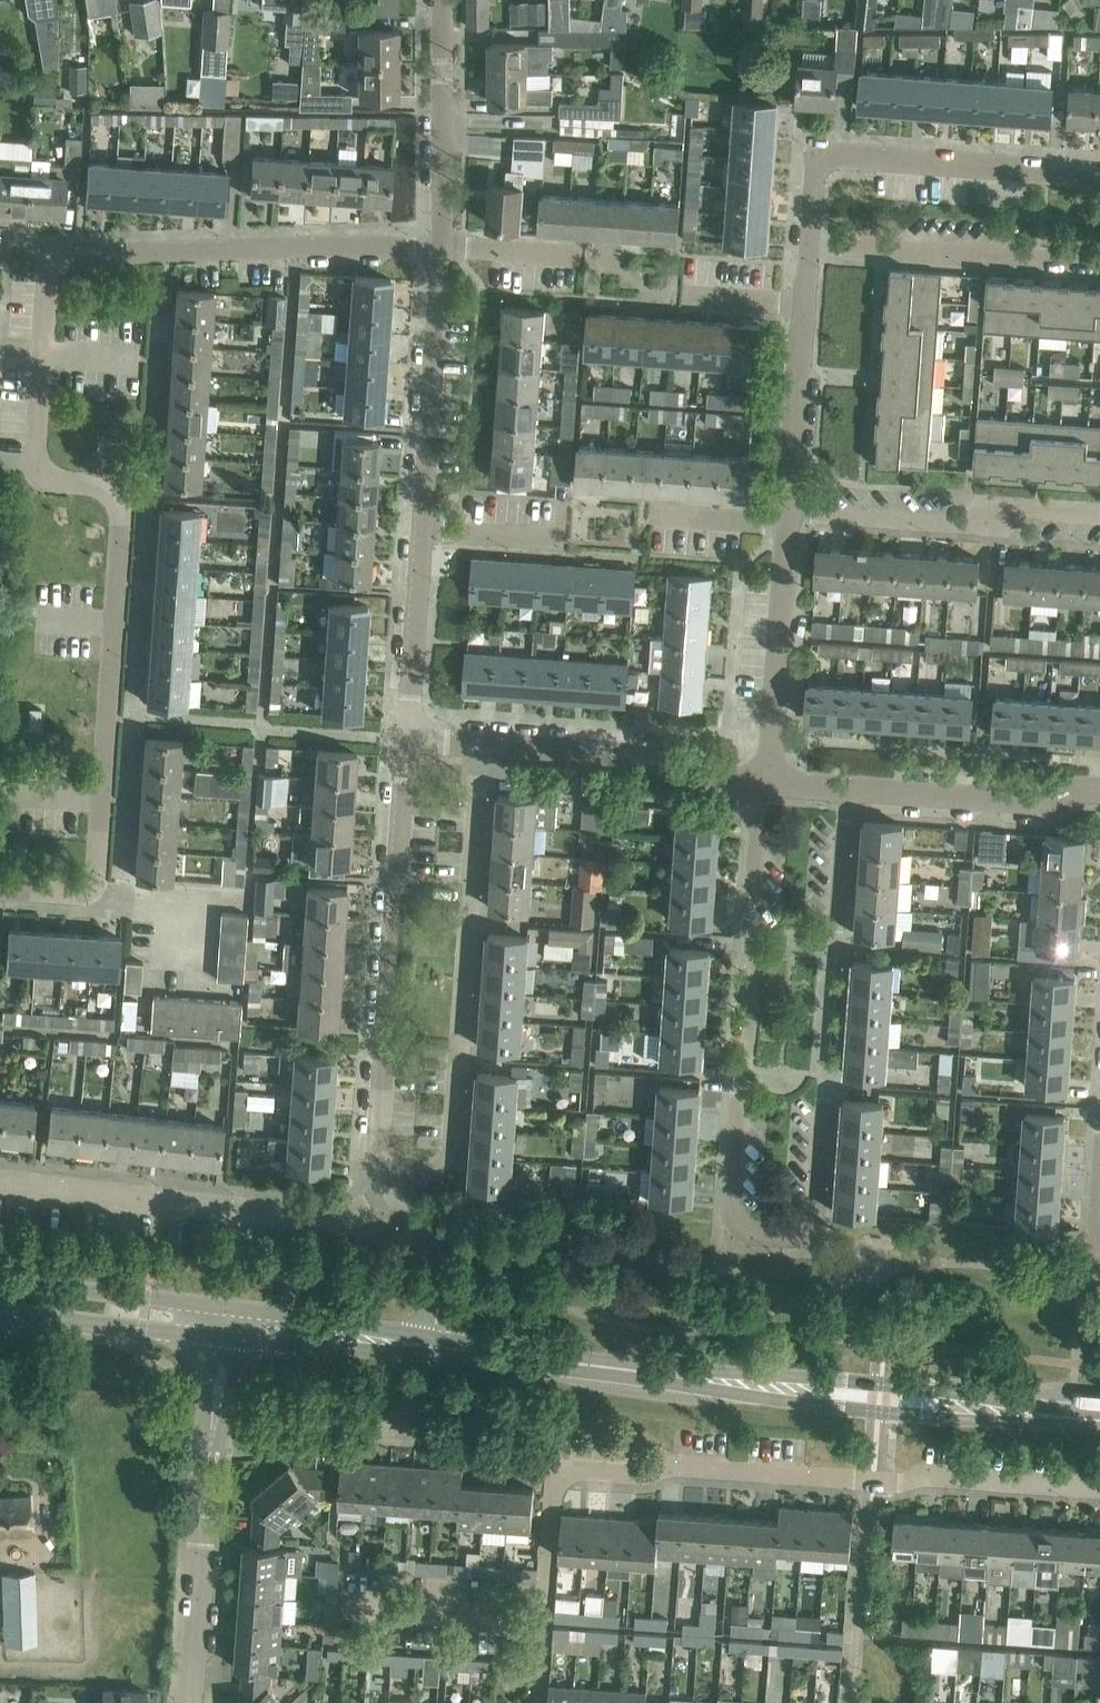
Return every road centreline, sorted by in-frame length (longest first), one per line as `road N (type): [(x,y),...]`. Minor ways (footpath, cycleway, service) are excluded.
road 1 (residential): [(77,894),(93,886),(98,872),(122,524),(112,492),(49,480),(40,469),(53,266),(104,254),(442,249)]
road 2 (residential): [(760,782),(731,1197),(738,1222),(761,1234),(802,1229),(816,1202),(847,789)]
road 3 (residential): [(539,1702),(554,1491),(565,1473),(637,1476),(681,1467),(1099,1490)]
road 4 (residential): [(395,1188),(444,1163),(453,1146),(480,744)]
road 5 (residential): [(395,1188),(378,1143),(408,738)]
road 6 (residential): [(0,1182),(333,1220),(395,1188)]
road 7 (secondary): [(811,1391),(433,1347)]
road 8 (residential): [(1099,514),(1032,510),(1002,527),(788,513)]
road 9 (residential): [(809,243),(1099,263)]
road 10 (residential): [(760,782),(685,777),(650,758),(480,744)]
road 11 (residential): [(423,529),(442,249)]
road 12 (residential): [(1099,177),(822,158)]
road 13 (residential): [(190,1702),(212,1440)]
road 14 (residential): [(769,783),(787,524)]
road 15 (residential): [(1099,790),(1034,803),(847,789)]
road 16 (residential): [(442,249),(442,0)]
road 17 (secondary): [(229,1323),(0,1297)]
road 18 (residential): [(408,738),(423,529)]
road 19 (residential): [(788,513),(804,305)]
road 20 (secondary): [(433,1347),(229,1323)]
road 21 (residential): [(423,529),(559,539),(564,486)]
road 22 (residential): [(433,1347),(435,1261),(395,1188)]
road 23 (secondary): [(960,1406),(915,1385),(849,1380),(811,1391)]
road 24 (secondary): [(811,1391),(847,1408),(884,1413),(960,1406)]
road 25 (residential): [(582,256),(442,249)]
road 26 (secondary): [(1099,1417),(960,1406)]
road 27 (residential): [(787,524),(652,515)]
road 28 (residential): [(212,1440),(249,1441),(282,1421),(340,1425)]
road 29 (residential): [(804,305),(682,295)]

